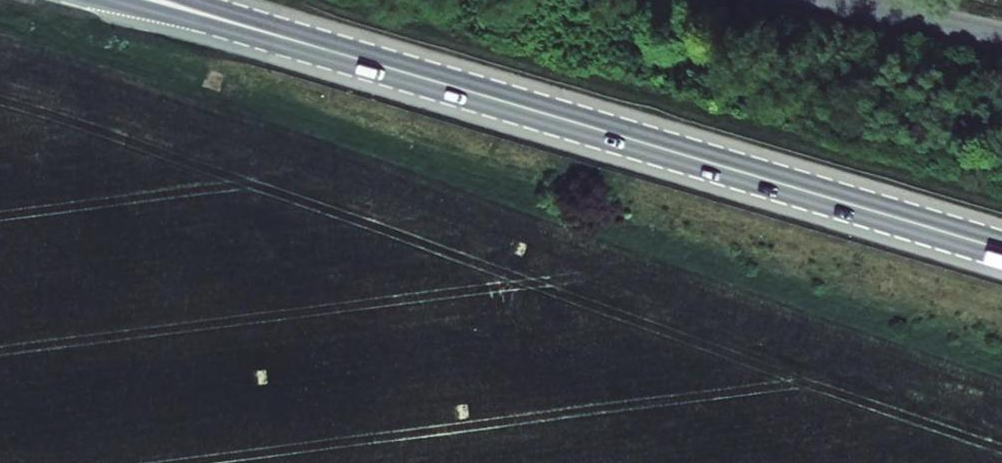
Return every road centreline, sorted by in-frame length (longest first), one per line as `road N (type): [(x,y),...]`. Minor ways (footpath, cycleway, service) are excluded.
road 1 (primary): [(245,26),(1001,249)]
road 2 (unclassified): [(829,0),(1001,40)]
road 3 (primary): [(109,0),(245,26)]

